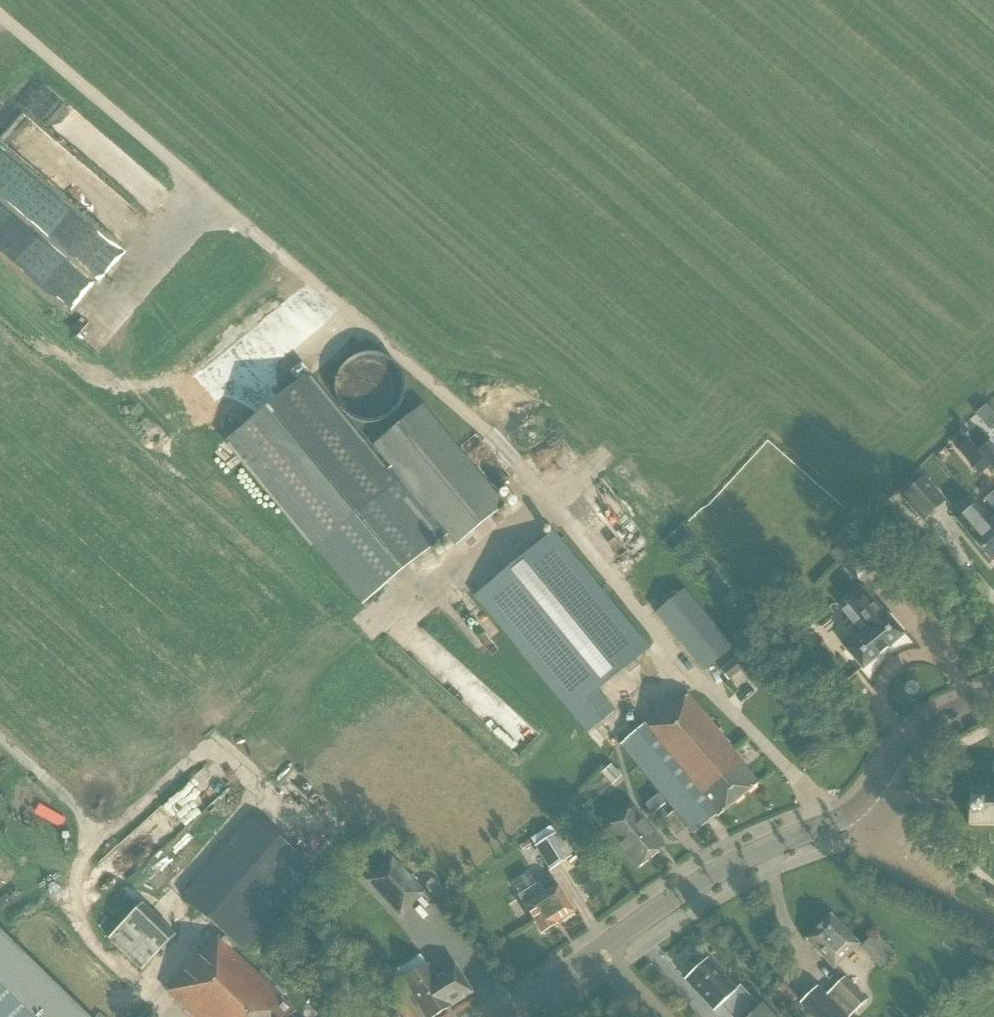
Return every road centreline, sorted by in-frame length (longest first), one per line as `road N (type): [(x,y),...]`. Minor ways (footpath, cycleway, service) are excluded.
road 1 (track): [(553,504),(437,389),(0,12)]
road 2 (tertiary): [(602,950),(738,861),(844,820)]
road 3 (tertiary): [(844,820),(901,749),(993,693)]
road 4 (residential): [(844,820),(906,876),(993,924)]
road 5 (track): [(102,838),(0,743)]

